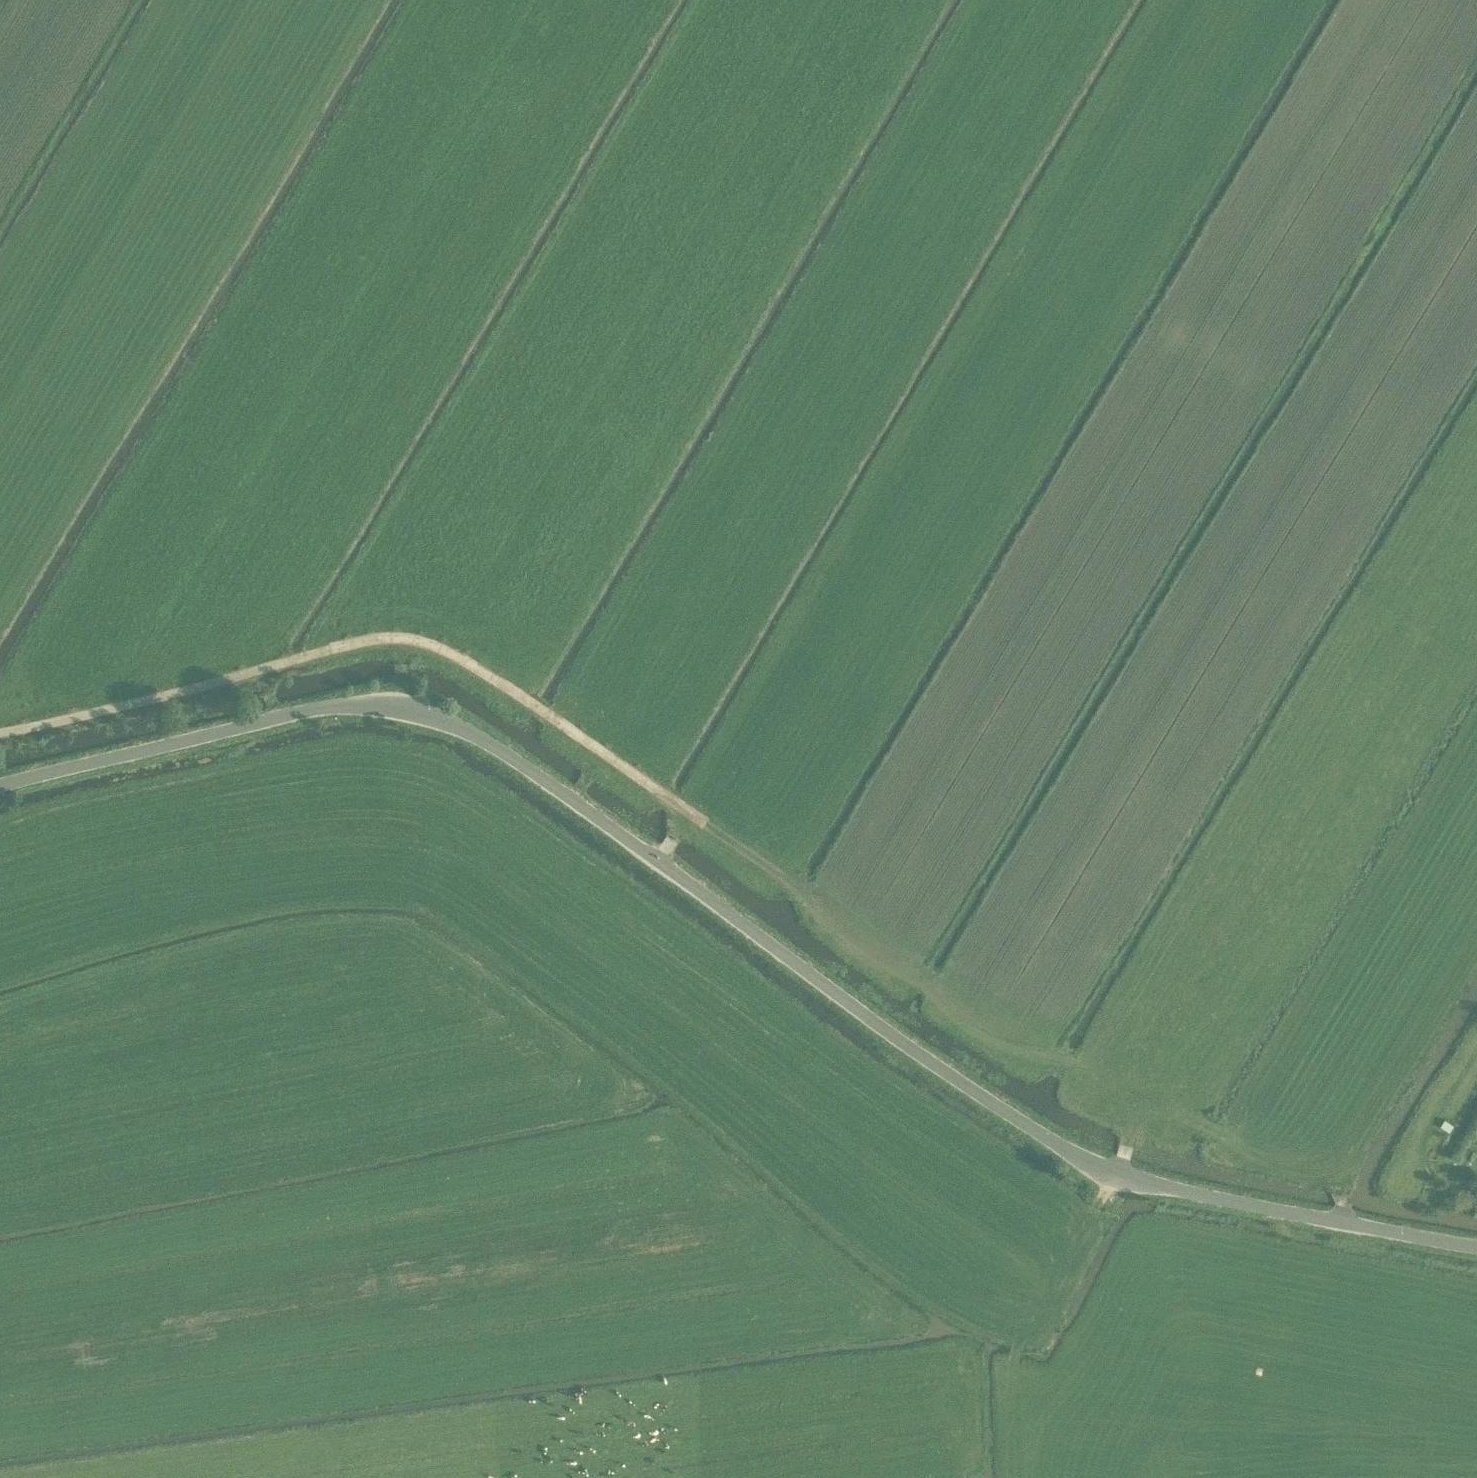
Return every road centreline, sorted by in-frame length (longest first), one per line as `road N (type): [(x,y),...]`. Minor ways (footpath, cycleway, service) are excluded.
road 1 (unclassified): [(0,792),(349,706),(394,704),(453,716),(1070,1151),(1169,1187),(1476,1249)]
road 2 (track): [(0,745),(277,674)]

